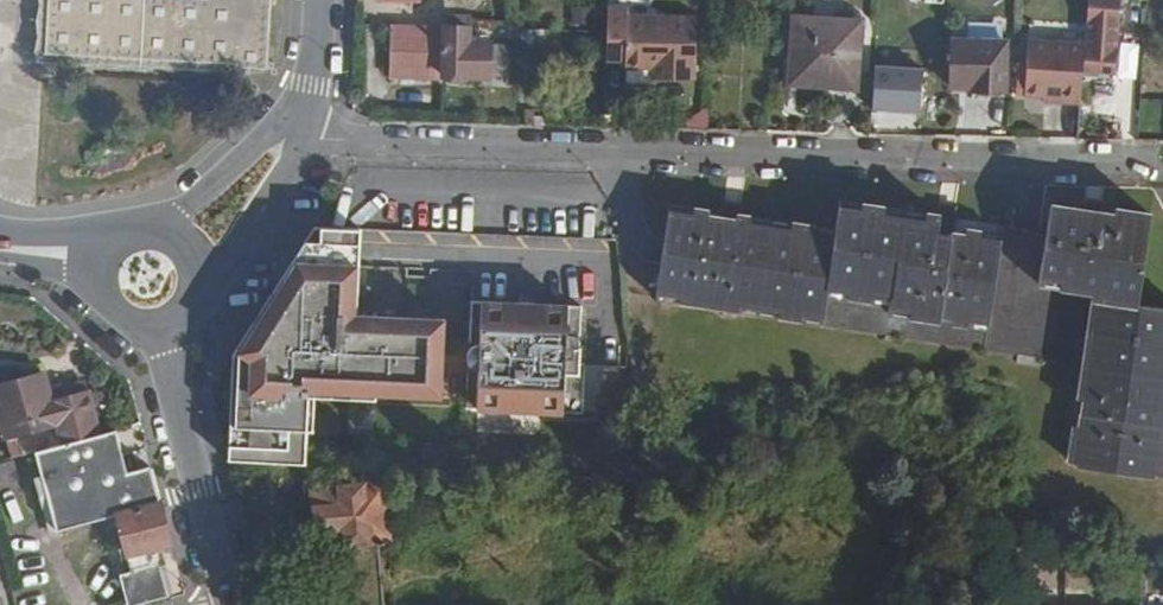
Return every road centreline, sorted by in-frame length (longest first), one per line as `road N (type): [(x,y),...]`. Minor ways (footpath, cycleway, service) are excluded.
road 1 (residential): [(307,130),(376,142),(1151,160)]
road 2 (tertiary): [(230,604),(163,325)]
road 3 (residential): [(194,296),(231,258),(307,130)]
road 4 (residential): [(282,119),(156,230)]

